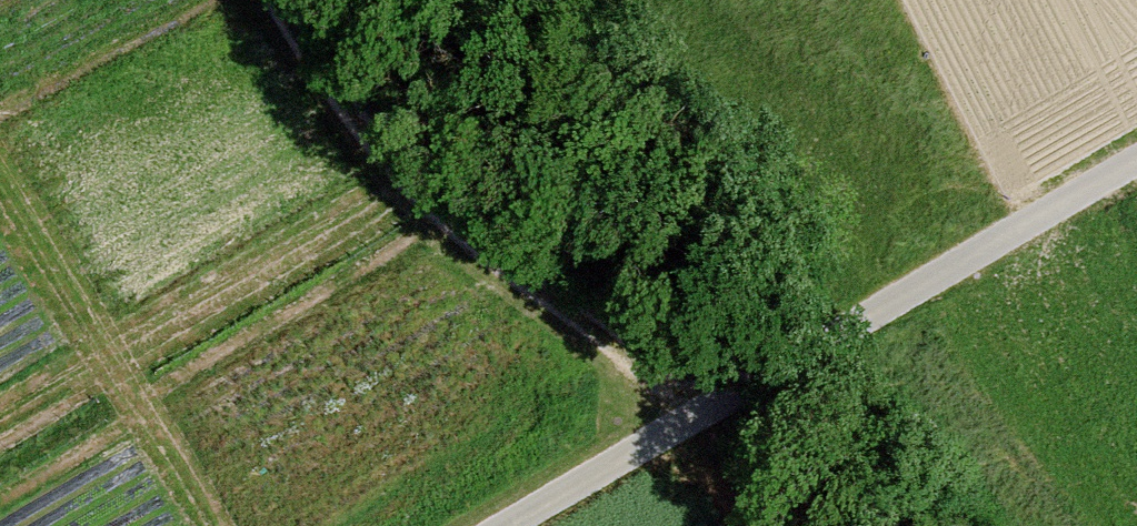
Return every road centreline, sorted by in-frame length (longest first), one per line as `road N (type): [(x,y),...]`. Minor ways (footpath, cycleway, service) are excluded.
road 1 (unclassified): [(1136,152),(492,525)]
road 2 (track): [(278,0),(355,120),(442,224),(624,343),(685,414)]

